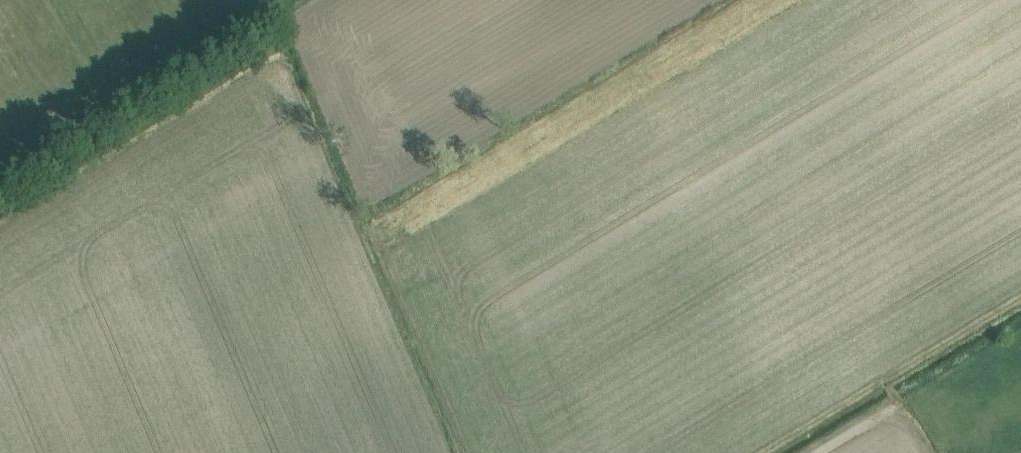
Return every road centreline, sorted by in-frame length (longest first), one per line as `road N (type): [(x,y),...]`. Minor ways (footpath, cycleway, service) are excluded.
road 1 (track): [(816,452),(891,415),(905,417),(926,452)]

